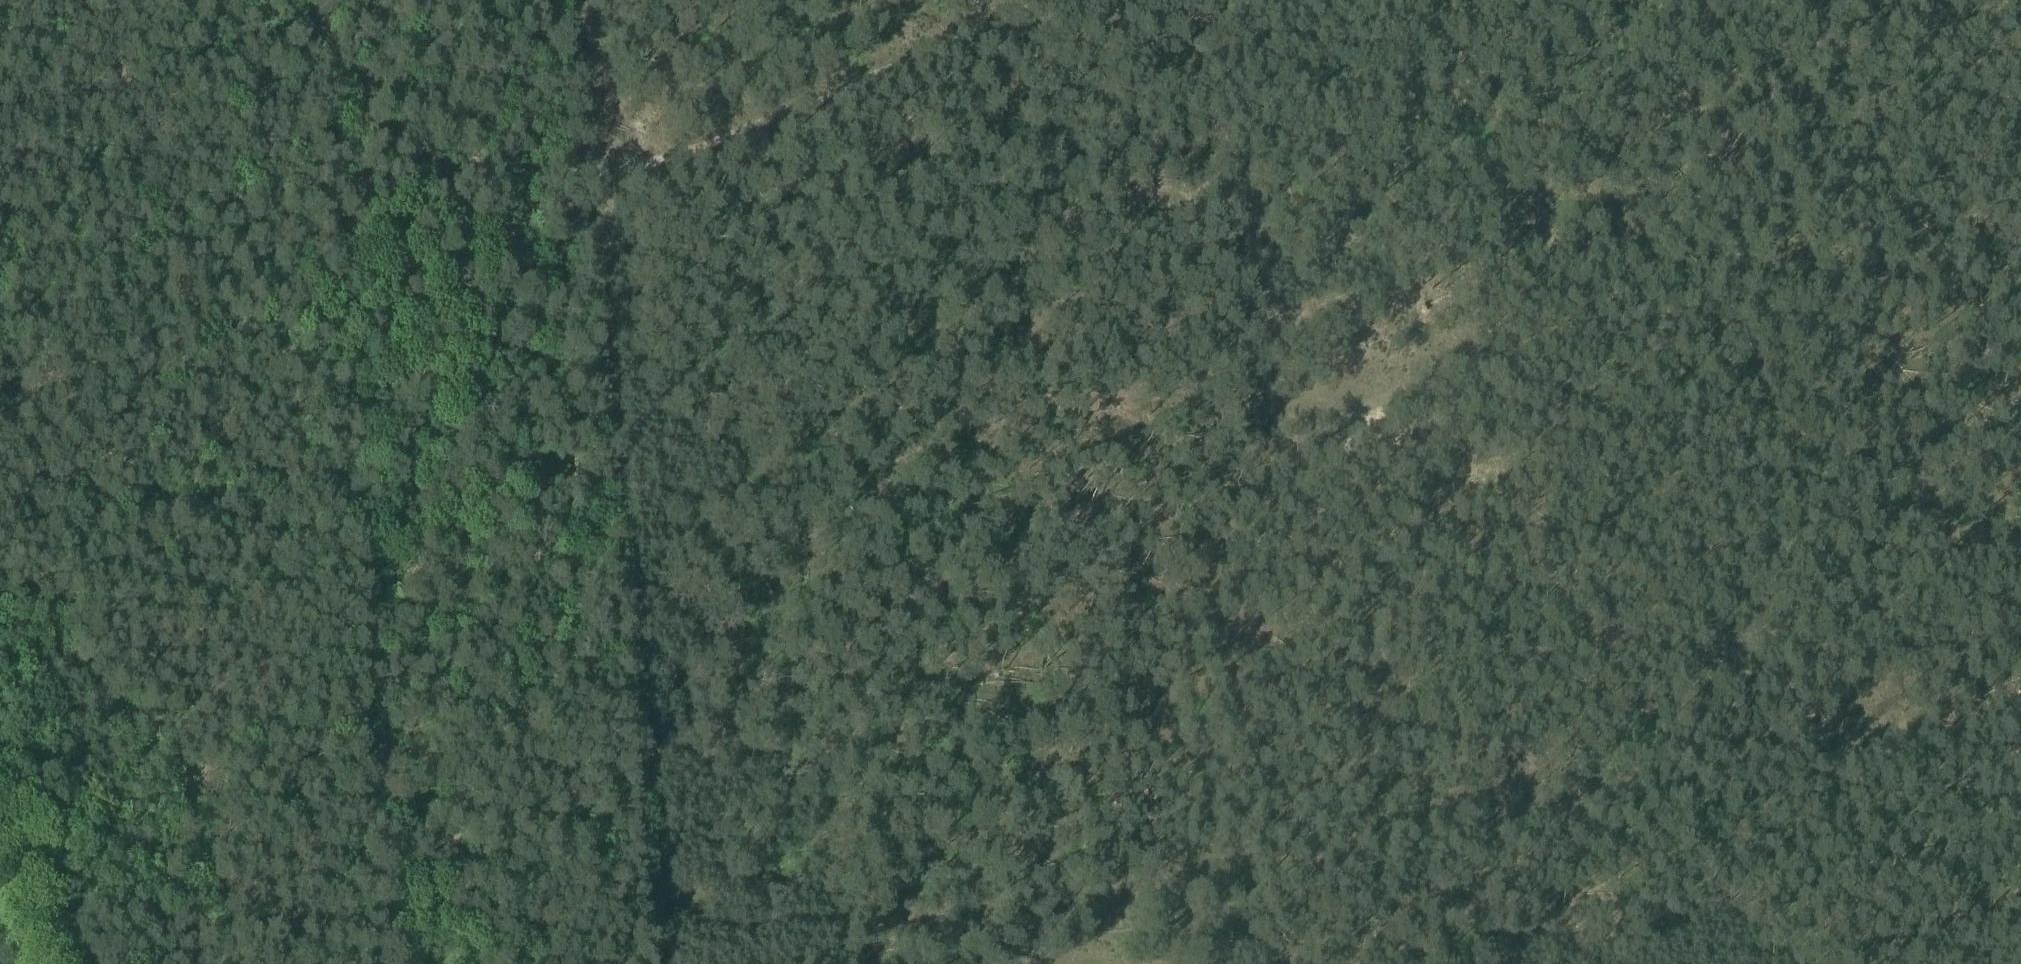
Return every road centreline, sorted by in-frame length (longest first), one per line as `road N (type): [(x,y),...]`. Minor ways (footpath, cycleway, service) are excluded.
road 1 (track): [(1037,0),(736,126),(596,159),(457,143),(387,117),(333,113)]

